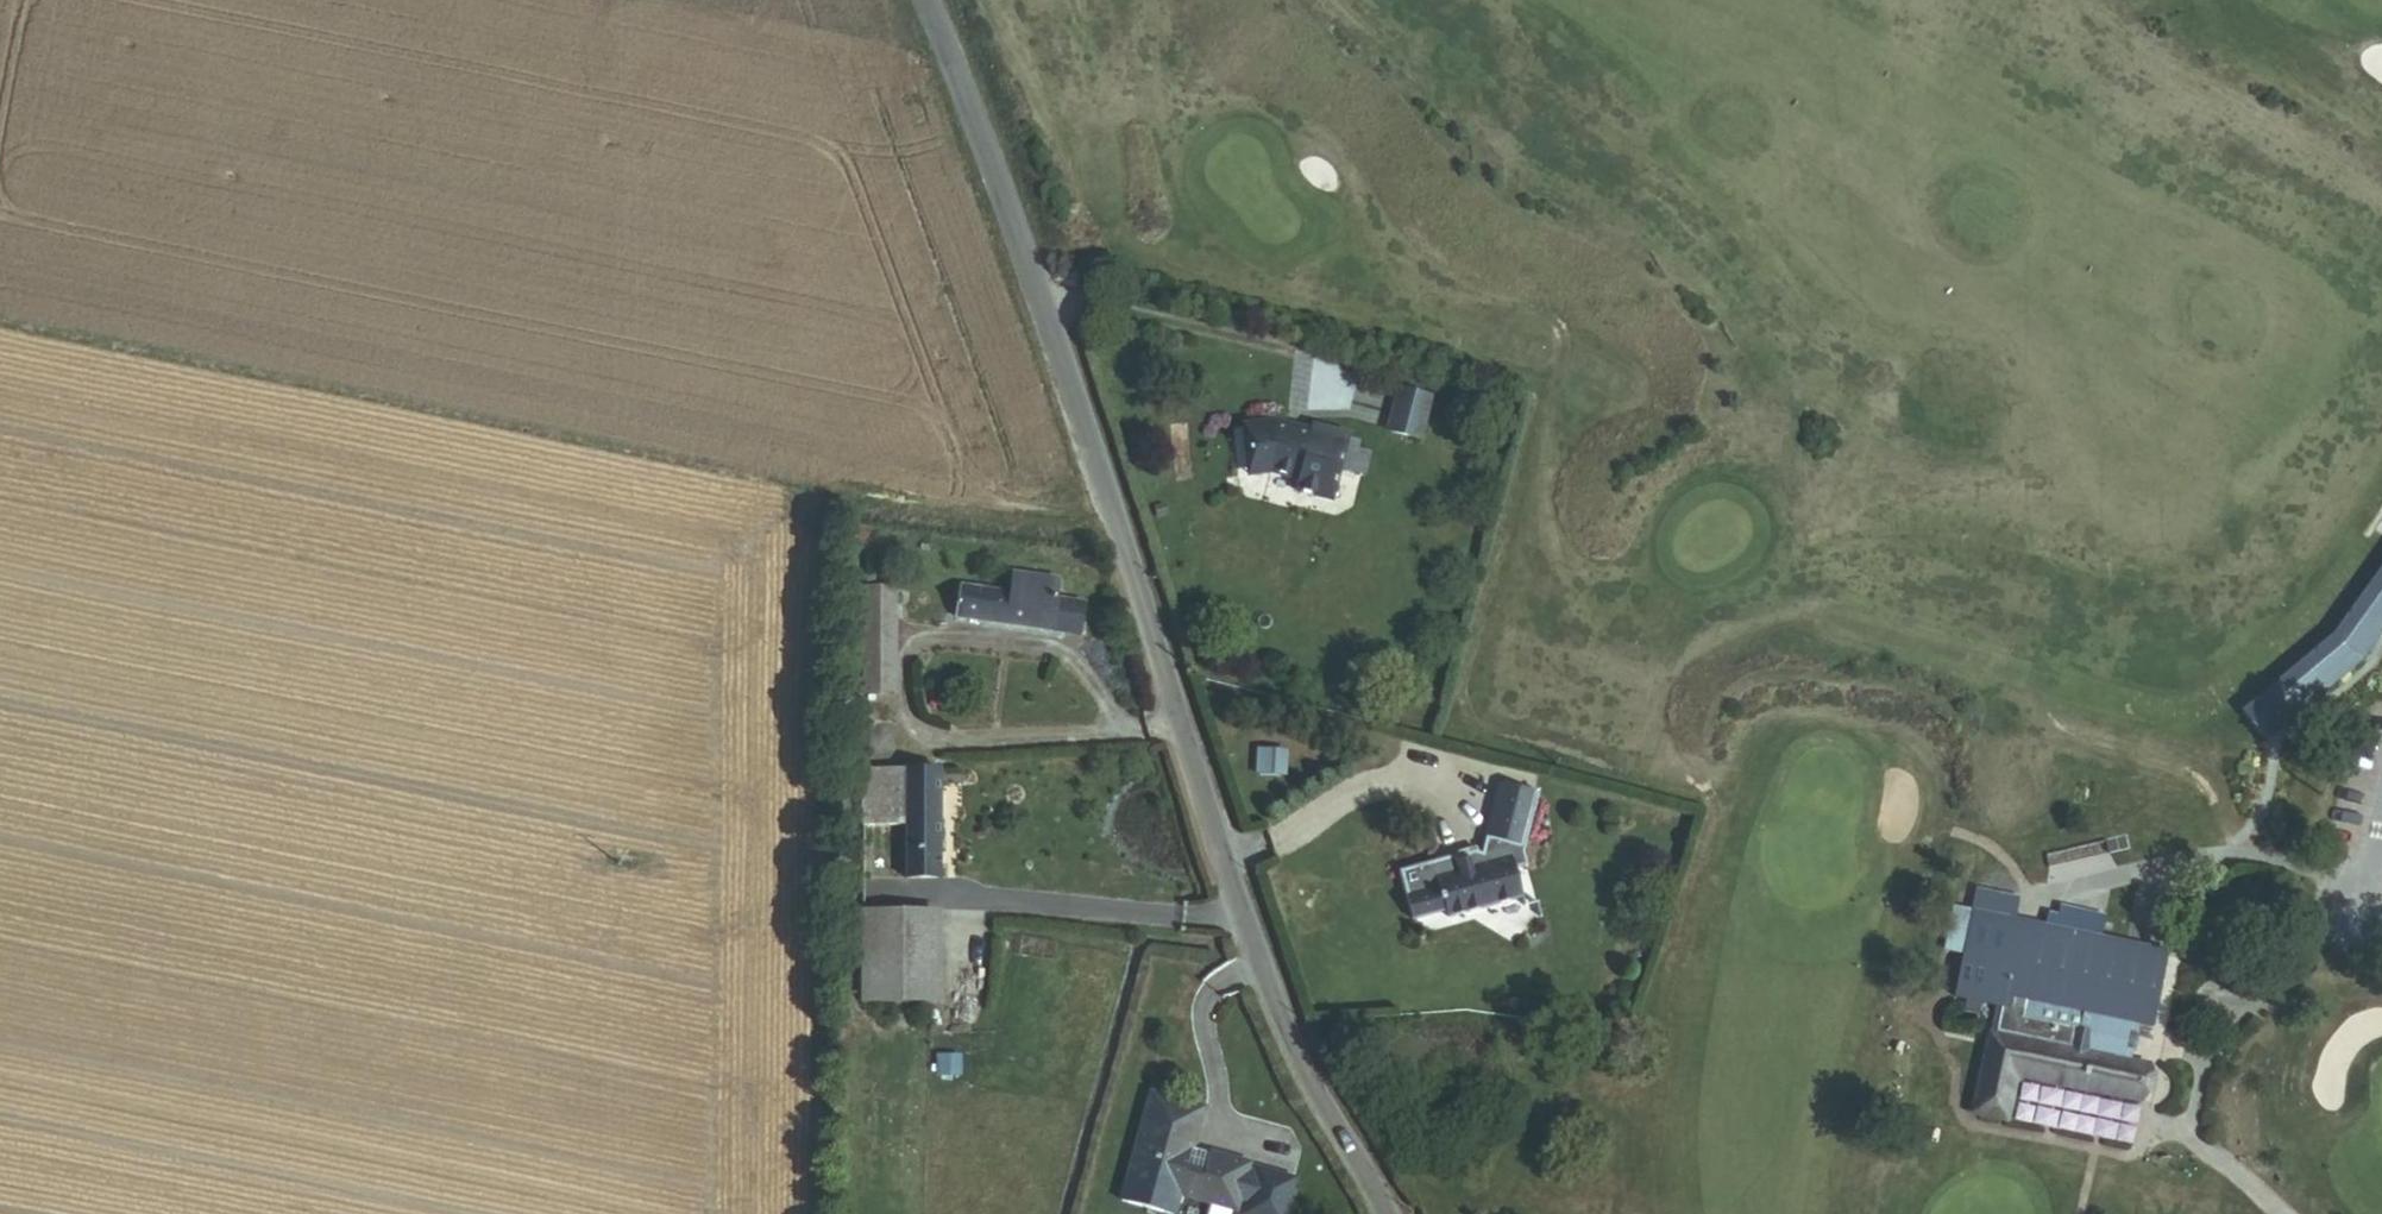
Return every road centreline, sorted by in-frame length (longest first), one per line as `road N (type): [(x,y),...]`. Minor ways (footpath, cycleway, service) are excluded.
road 1 (tertiary): [(1385,1213),(1282,1023),(1012,228),(917,0)]

